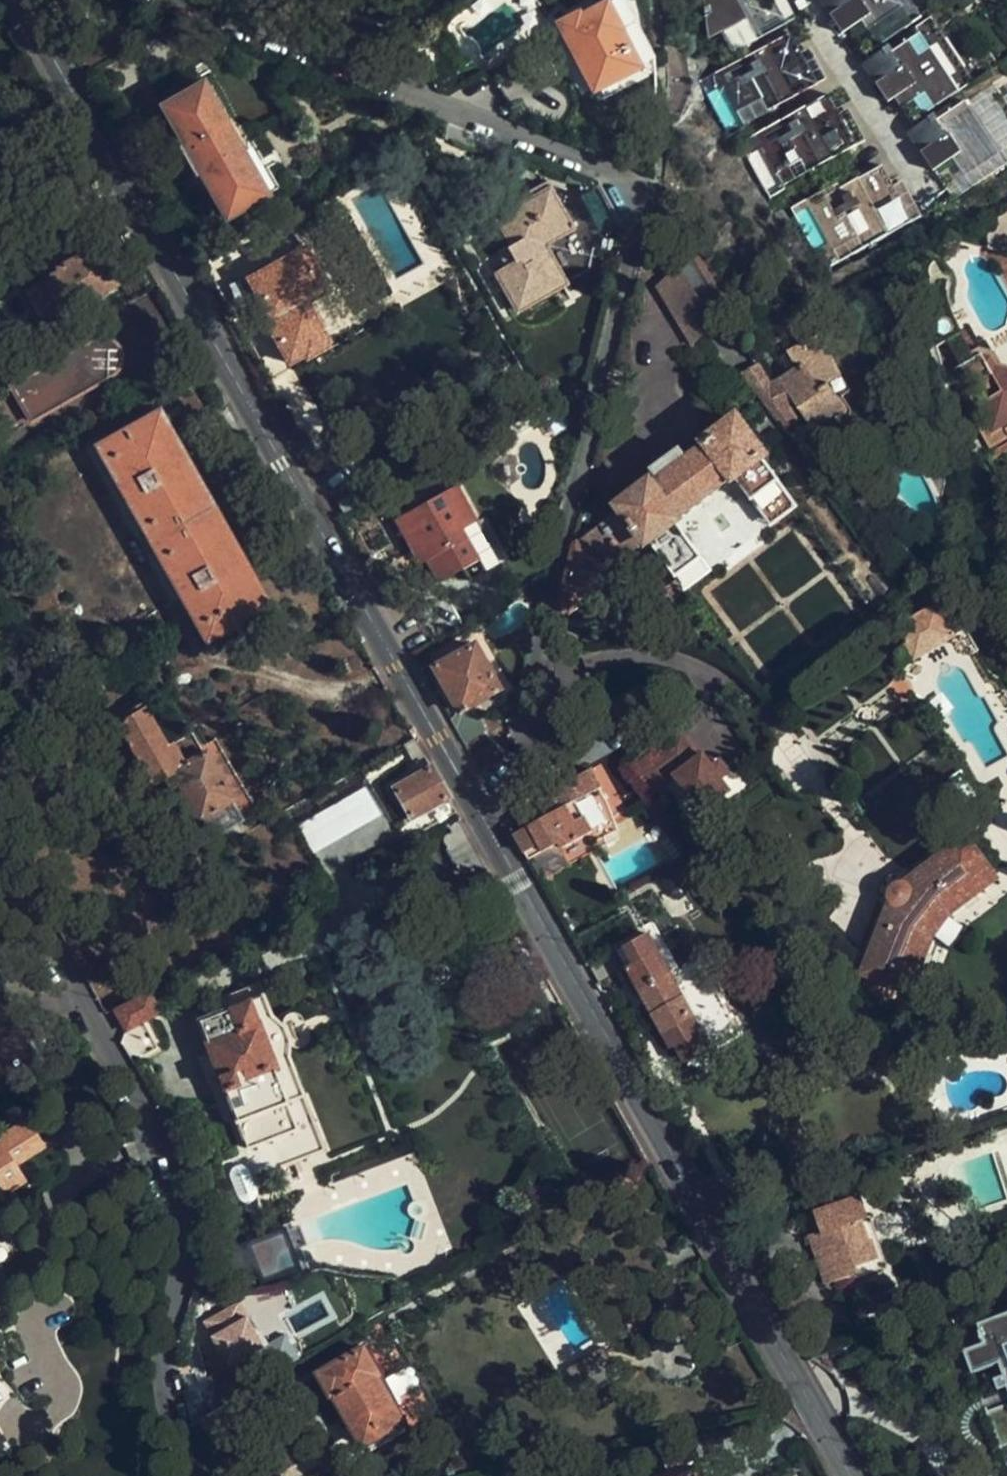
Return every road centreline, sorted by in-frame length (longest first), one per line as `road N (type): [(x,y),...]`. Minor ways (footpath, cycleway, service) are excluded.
road 1 (residential): [(486,830),(529,776),(550,689),(567,521),(638,192),(520,134),(162,0)]
road 2 (tertiary): [(486,830),(16,0)]
road 3 (tertiary): [(851,1475),(486,830)]
road 4 (residential): [(0,879),(39,920),(151,1134),(180,1227),(173,1416),(198,1475)]

